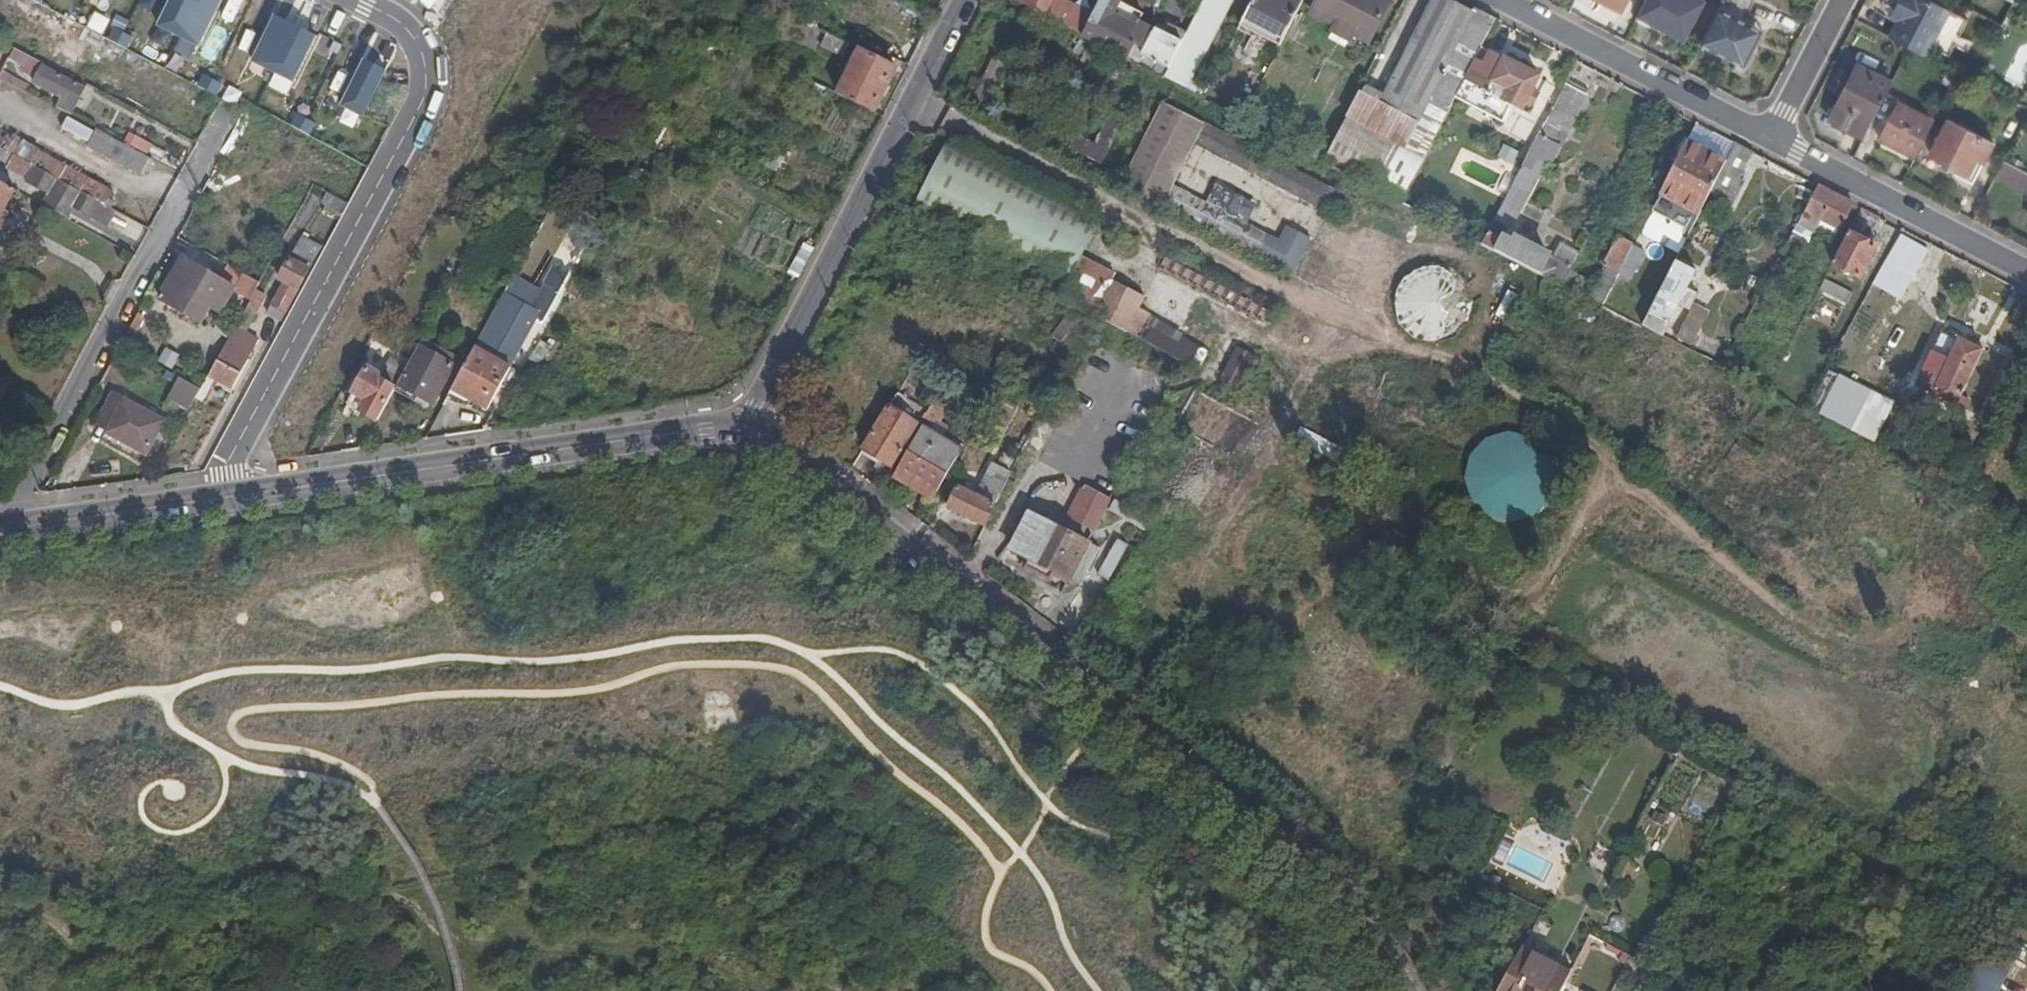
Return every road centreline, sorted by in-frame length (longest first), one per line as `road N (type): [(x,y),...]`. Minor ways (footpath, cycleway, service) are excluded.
road 1 (tertiary): [(1396,990),(1320,884),(796,462),(739,429)]
road 2 (residential): [(329,0),(417,63),(422,107),(222,499)]
road 3 (tertiary): [(739,429),(222,499)]
road 4 (residential): [(964,0),(739,429)]
road 5 (residential): [(231,108),(8,529)]
road 6 (residential): [(1774,139),(1508,0)]
road 7 (residential): [(2026,274),(1774,139)]
road 8 (tertiary): [(222,499),(8,529)]
road 9 (residential): [(1774,139),(1844,0)]

